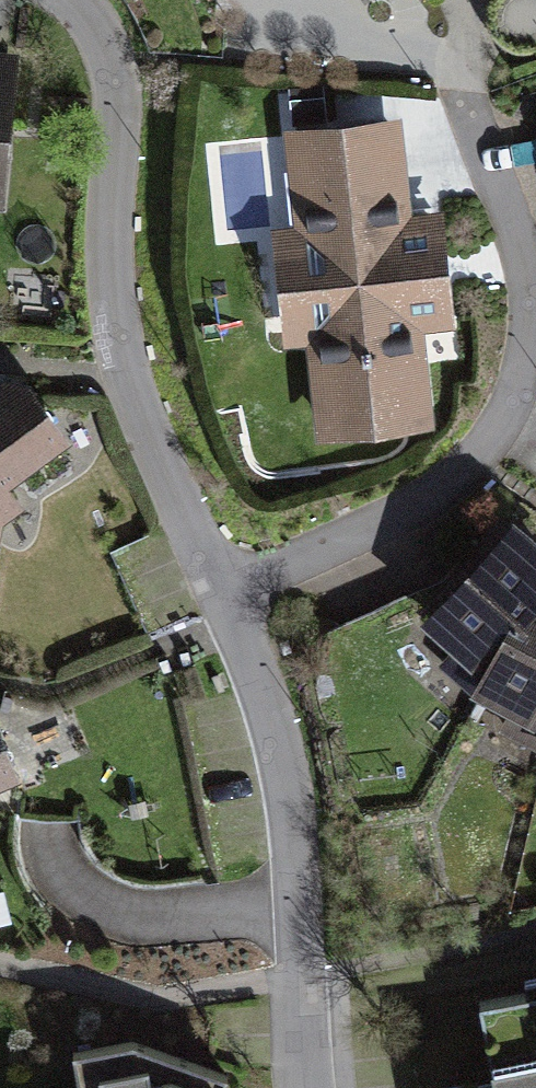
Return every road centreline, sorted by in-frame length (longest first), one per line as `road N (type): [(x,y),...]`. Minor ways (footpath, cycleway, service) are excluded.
road 1 (residential): [(226,595),(441,491),(496,437),(525,367),(531,278),(470,109)]
road 2 (residential): [(226,595),(143,430),(111,292),(118,139),(104,35),(57,0)]
road 3 (residential): [(311,1087),(291,791),(226,595)]

